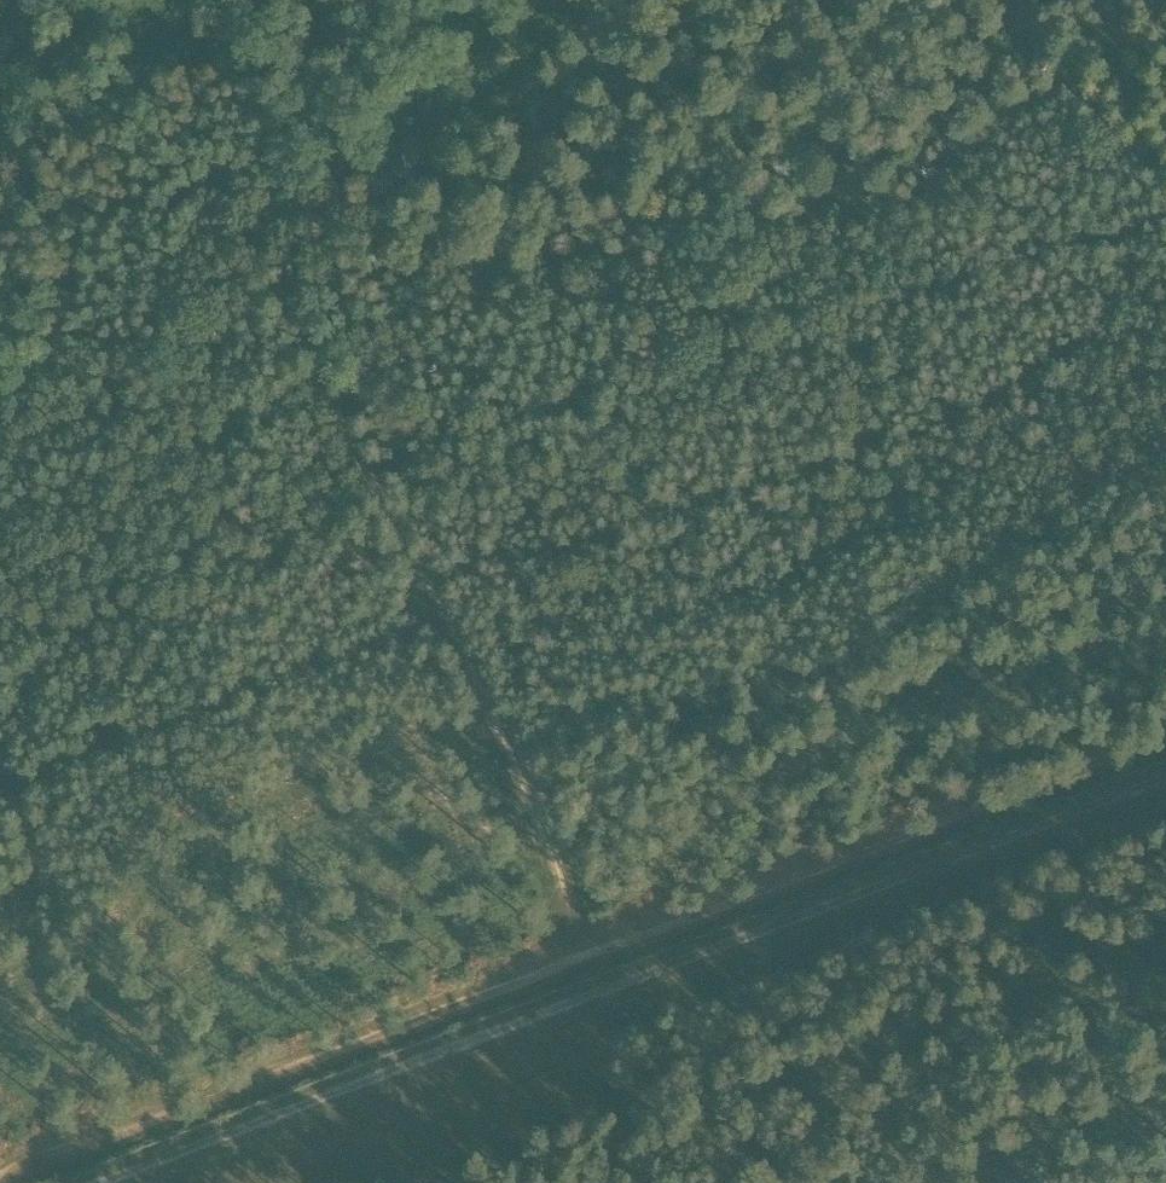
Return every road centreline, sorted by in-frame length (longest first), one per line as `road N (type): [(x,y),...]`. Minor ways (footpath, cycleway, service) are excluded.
road 1 (track): [(1165,744),(0,1182)]
road 2 (track): [(111,1182),(1165,778)]

